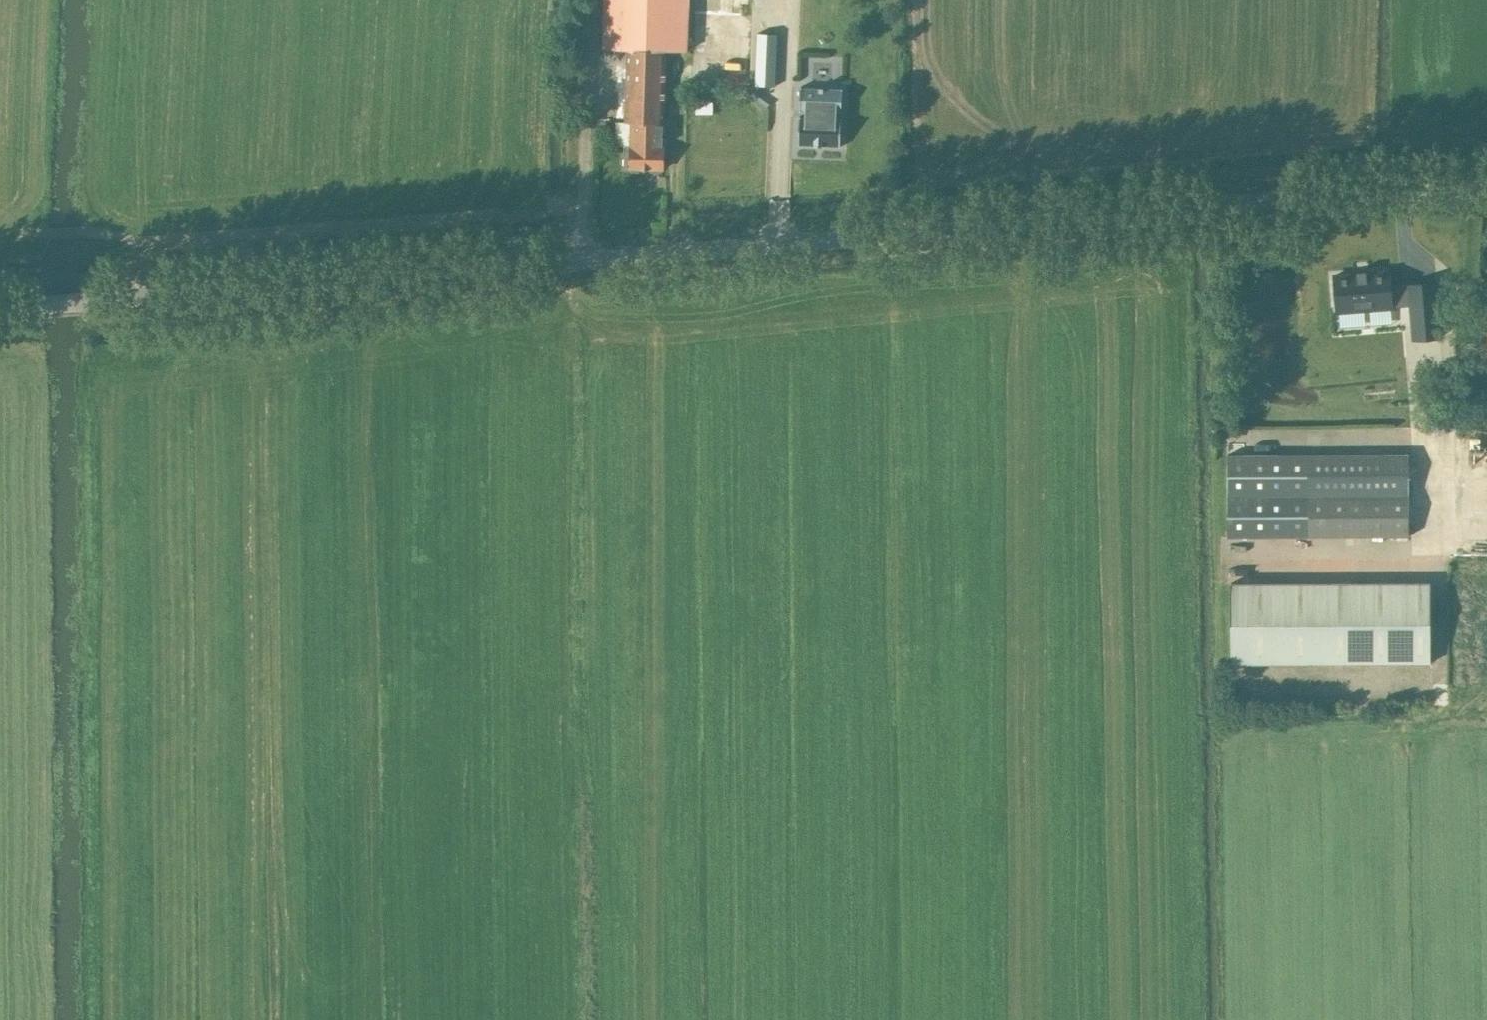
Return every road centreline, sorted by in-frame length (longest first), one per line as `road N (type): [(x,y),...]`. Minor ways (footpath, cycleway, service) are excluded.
road 1 (unclassified): [(1486,187),(87,307)]

